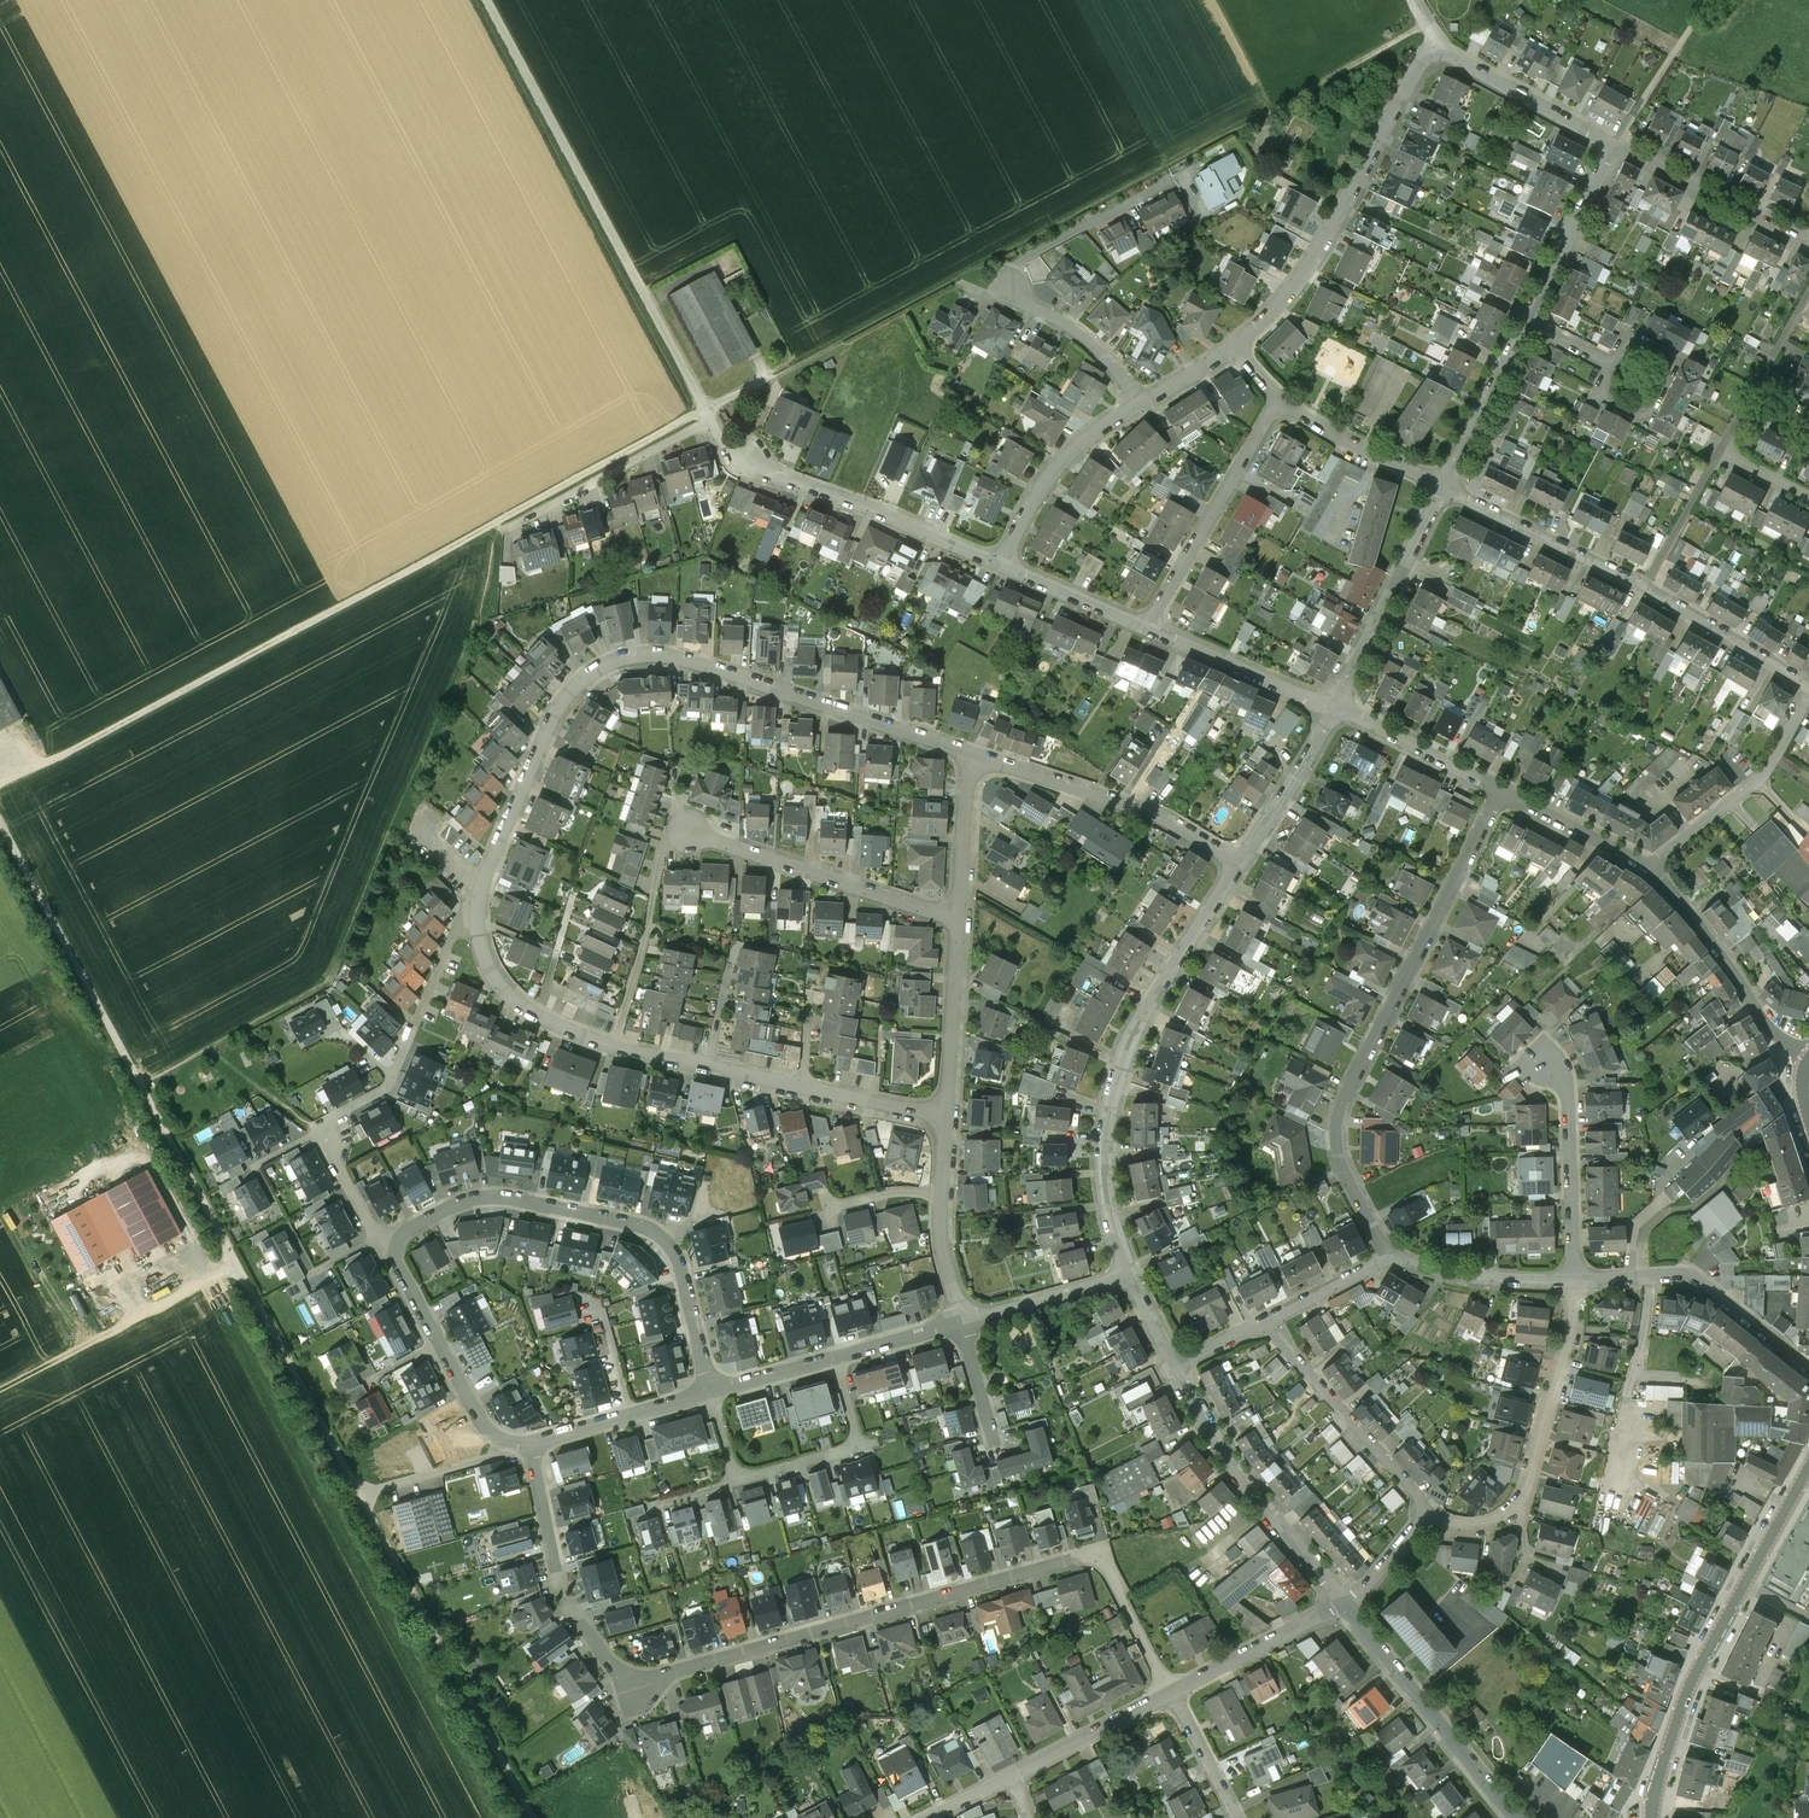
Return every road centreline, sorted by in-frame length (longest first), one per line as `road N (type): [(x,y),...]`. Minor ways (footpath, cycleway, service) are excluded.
road 1 (track): [(0,821),(535,1817)]
road 2 (track): [(0,786),(706,410)]
road 3 (track): [(1429,24),(767,377)]
road 4 (residential): [(579,1620),(630,1686),(1088,1556),(1108,1564),(1173,1694)]
road 5 (track): [(497,521),(486,593),(329,983),(143,1085)]
road 6 (residential): [(477,915),(481,887),(561,703),(605,663),(674,658),(973,754)]
road 7 (residential): [(1238,346),(1314,260),(1424,59),(1447,56),(1616,148)]
road 8 (residential): [(1502,792),(1340,1110),(1343,1169),(1392,1254)]
road 9 (track): [(706,410),(485,0)]
road 10 (residential): [(712,1391),(680,1263),(645,1227),(492,1196),(446,1208),(387,1245)]
road 11 (residential): [(1240,865),(1146,1009),(1112,1092),(1105,1166),(1129,1273)]
road 12 (tertiary): [(1651,1817),(1653,1790),(1693,1679),(1808,1468)]
road 13 (residential): [(1001,564),(749,463),(725,449),(711,420)]
road 14 (residential): [(1430,1517),(1488,1522),(1516,1510),(1525,1495),(1569,1341),(1572,1281)]
road 15 (residential): [(1175,1365),(1253,1493),(1344,1602)]
road 16 (residential): [(973,754),(1148,811),(1240,865)]
road 17 (residential): [(961,918),(686,830)]
road 18 (residential): [(1344,1602),(1517,1817)]
road 19 (track): [(0,1390),(236,1265)]
road 20 (residential): [(1808,1365),(1690,1275),(1572,1281)]
road 21 (residential): [(1149,628),(1279,404)]
road 22 (residential): [(1266,1322),(1430,1517)]
road 23 (residential): [(1808,1059),(1770,1030),(1648,867)]
road 24 (residential): [(1444,487),(1336,707)]
road 25 (residential): [(497,537),(711,420)]
road 26 (residential): [(614,1048),(666,842),(686,830)]
road 27 (residential): [(1648,867),(1759,780),(1808,701)]
road 28 (residential): [(1572,1281),(1565,1085),(1545,1055)]
road 29 (residential): [(1444,487),(1644,587)]
road 30 (residential): [(1001,564),(1039,491),(1078,442),(1138,405)]
road 31 (residential): [(1616,148),(1808,244)]
road 32 (residential): [(833,1357),(854,1440),(846,1450),(736,1481)]
road 33 (residential): [(614,1048),(518,1003),(489,968),(477,915)]
road 34 (residential): [(1336,707),(1149,628)]
road 35 (residential): [(947,1117),(961,918)]
road 36 (residential): [(1616,148),(1524,323)]
road 37 (residential): [(1173,1694),(1344,1602)]
road 38 (residential): [(1644,587),(1808,688)]
road 39 (residential): [(1502,792),(1336,707)]
road 40 (residential): [(1336,707),(1240,865)]
road 41 (residential): [(1808,292),(1719,454)]
road 42 (residential): [(1279,404),(1444,487)]
road 43 (residential): [(1572,1281),(1458,1276),(1392,1254)]
road 44 (residential): [(1524,323),(1444,487)]
road 45 (residential): [(1012,1777),(1173,1694)]
road 46 (residential): [(1138,405),(1091,343),(1009,285)]
road 47 (residential): [(960,1322),(1129,1273)]
road 48 (track): [(1616,148),(1710,0)]
road 49 (track): [(529,1445),(362,1495)]
road 50 (residential): [(961,918),(973,754)]
road 51 (residential): [(1648,867),(1502,792)]
road 52 (residential): [(1149,628),(1001,564)]
road 53 (residential): [(1719,454),(1644,587)]
road 54 (residential): [(947,1117),(801,1089)]
road 55 (residential): [(321,1131),(387,1089),(415,1027)]
road 56 (residential): [(1392,1254),(1266,1322)]
road 57 (residential): [(441,1345),(488,1431),(529,1445)]
road 58 (residential): [(1173,1694),(1234,1817)]
road 59 (residential): [(1617,367),(1604,394),(1643,414),(1670,360)]
road 60 (residential): [(477,915),(460,921),(415,1027)]
road 61 (residential): [(833,1357),(960,1322)]
road 62 (residential): [(960,1322),(943,1238),(943,1194)]
road 63 (residential): [(529,1445),(555,1572)]
road 64 (residential): [(712,1391),(833,1357)]
road 65 (residential): [(378,1239),(321,1131)]
road 66 (residential): [(1430,1517),(1344,1602)]

